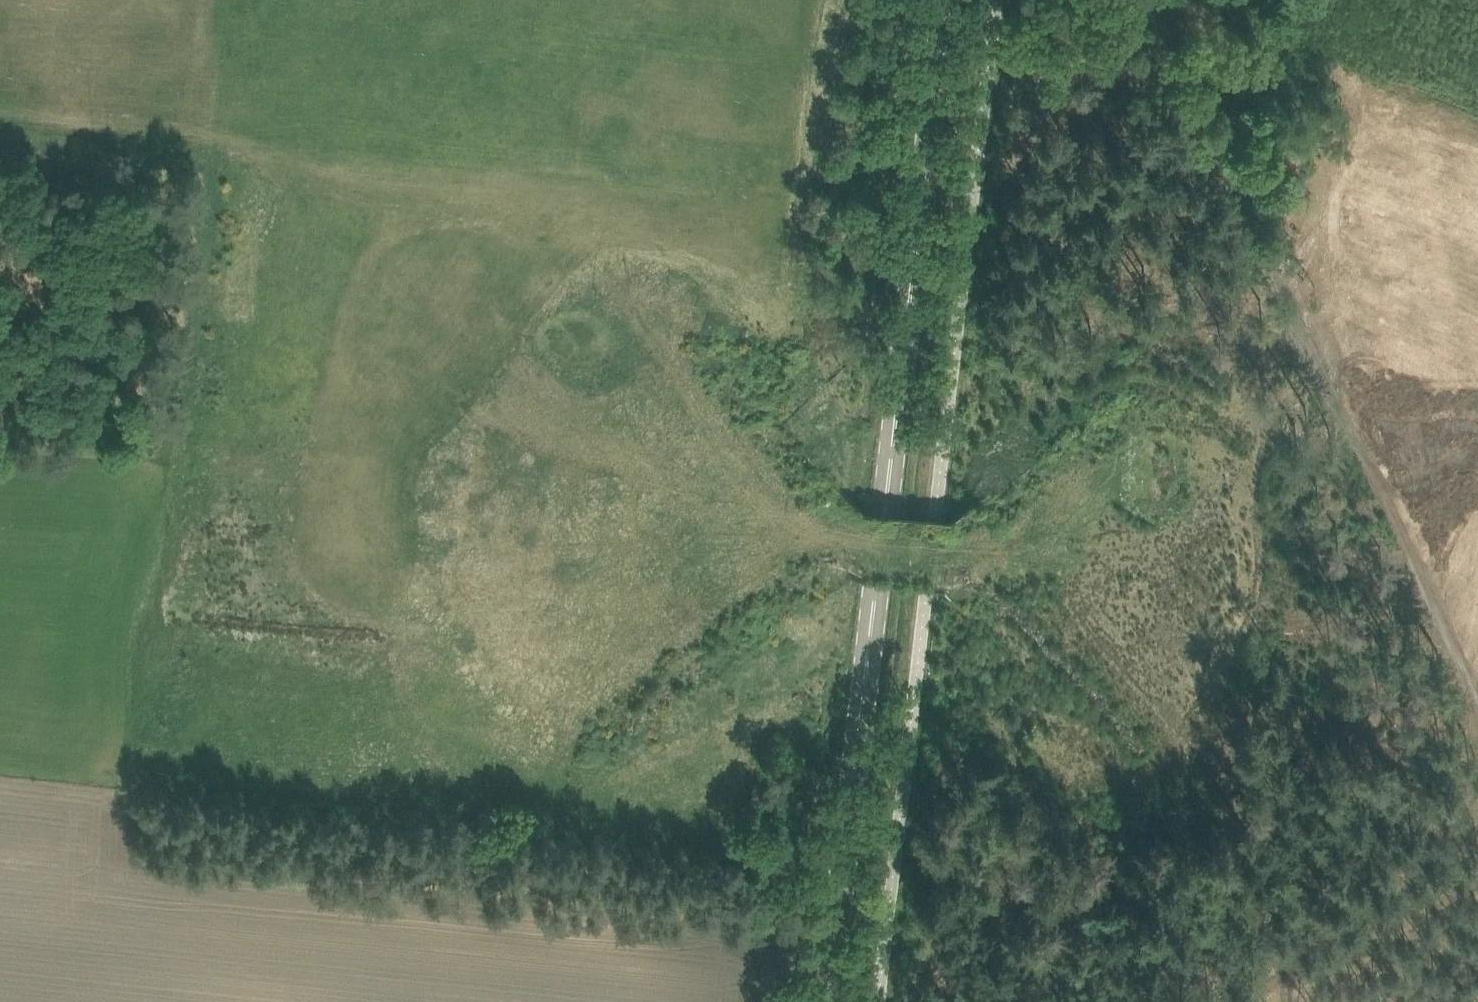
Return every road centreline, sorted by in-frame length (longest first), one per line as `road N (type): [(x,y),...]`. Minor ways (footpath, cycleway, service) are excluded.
road 1 (secondary): [(828,1001),(945,0)]
road 2 (track): [(1113,0),(1477,744)]

